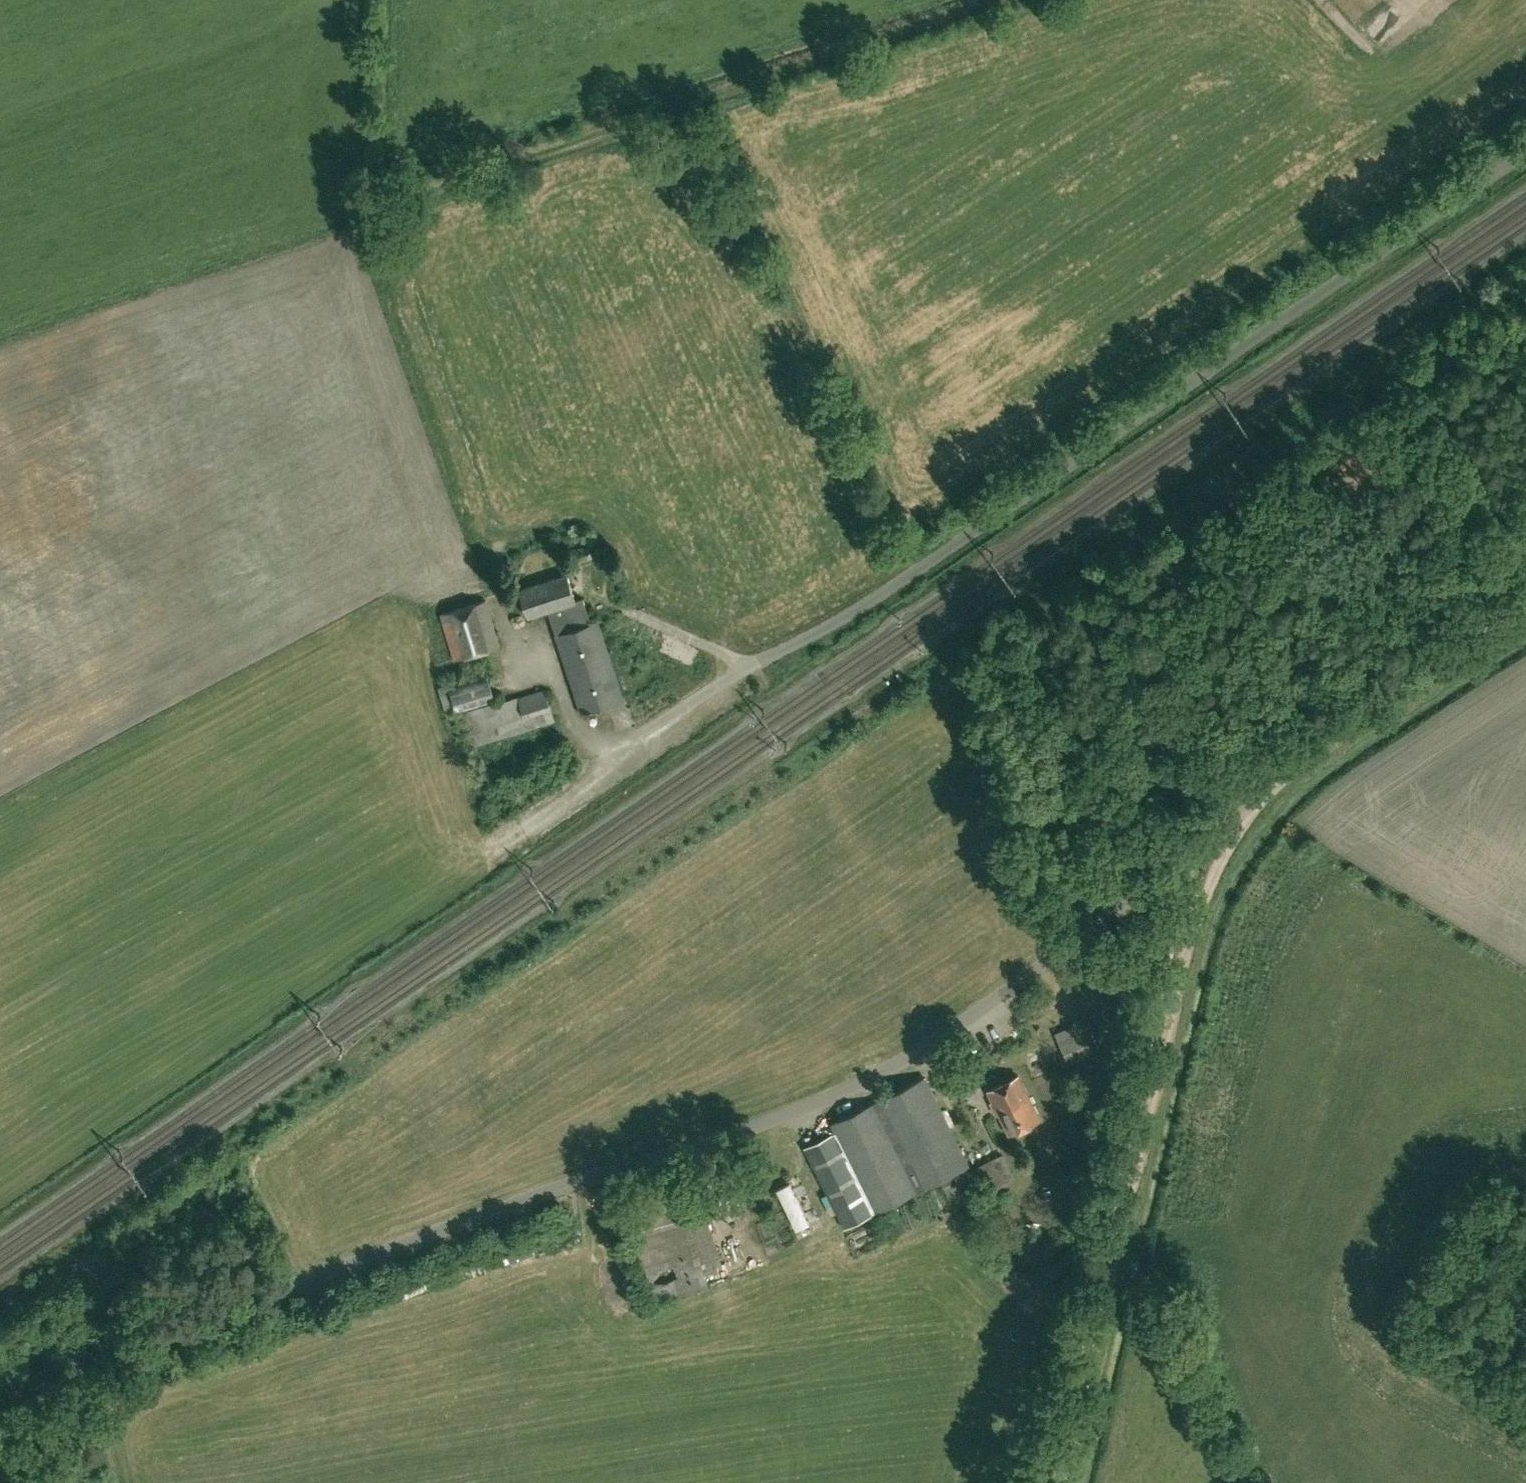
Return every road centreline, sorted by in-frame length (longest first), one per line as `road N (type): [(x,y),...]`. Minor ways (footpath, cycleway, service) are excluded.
road 1 (unclassified): [(0,1391),(880,1073),(949,1036),(1292,773),(1525,611)]
road 2 (track): [(1247,811),(1210,909),(1179,1031),(1077,1482)]

